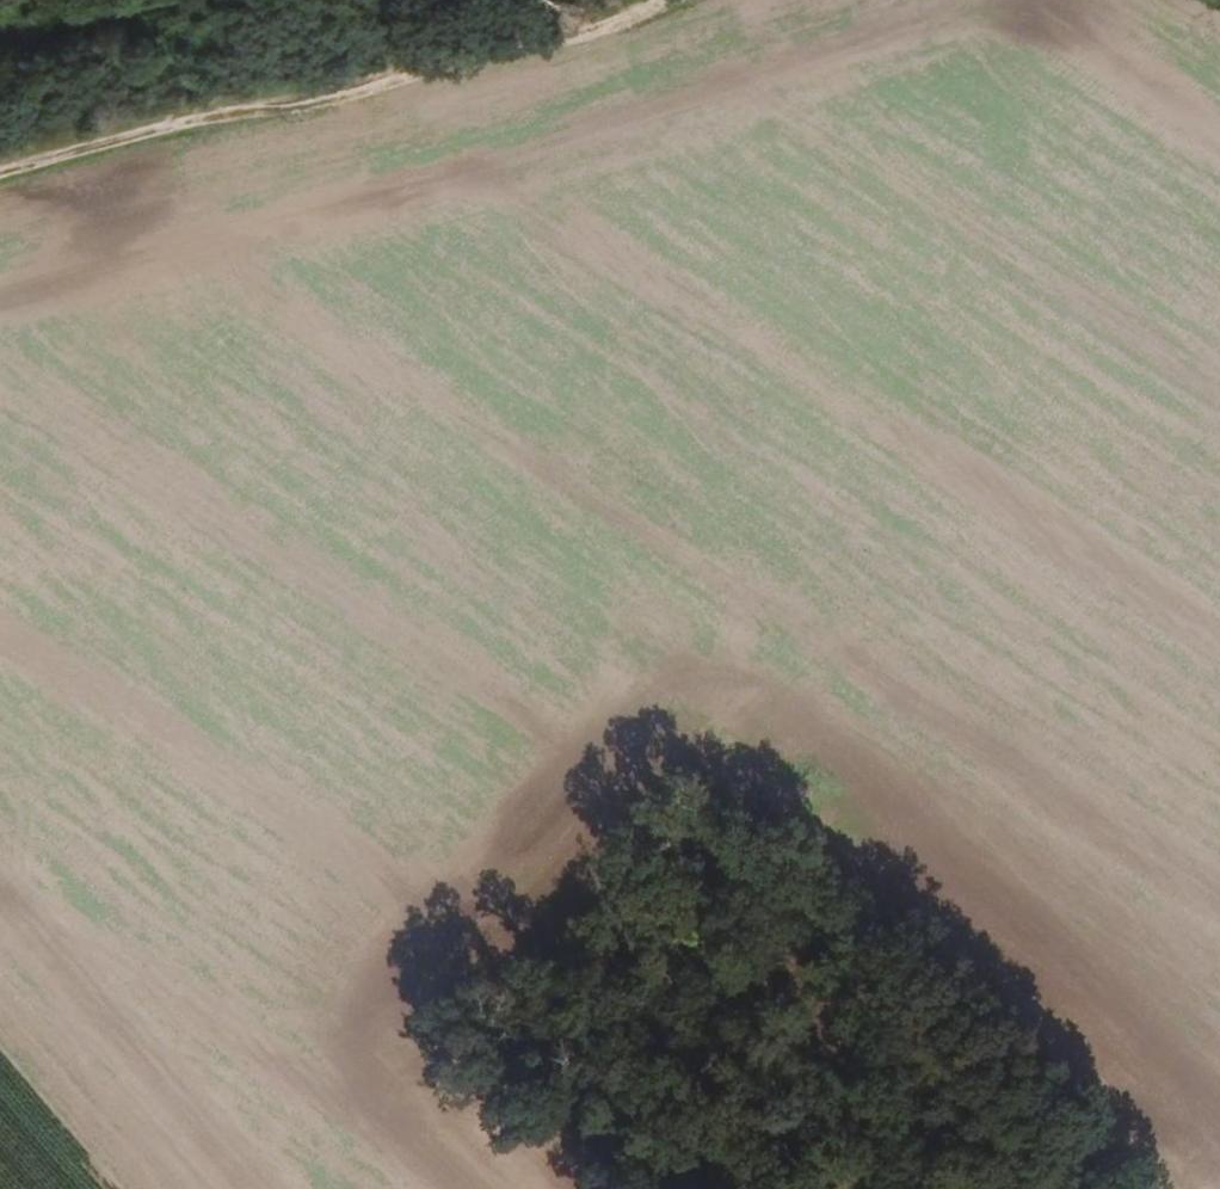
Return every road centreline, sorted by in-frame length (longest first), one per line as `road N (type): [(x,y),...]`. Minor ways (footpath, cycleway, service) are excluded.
road 1 (track): [(0,170),(480,56),(635,0)]

